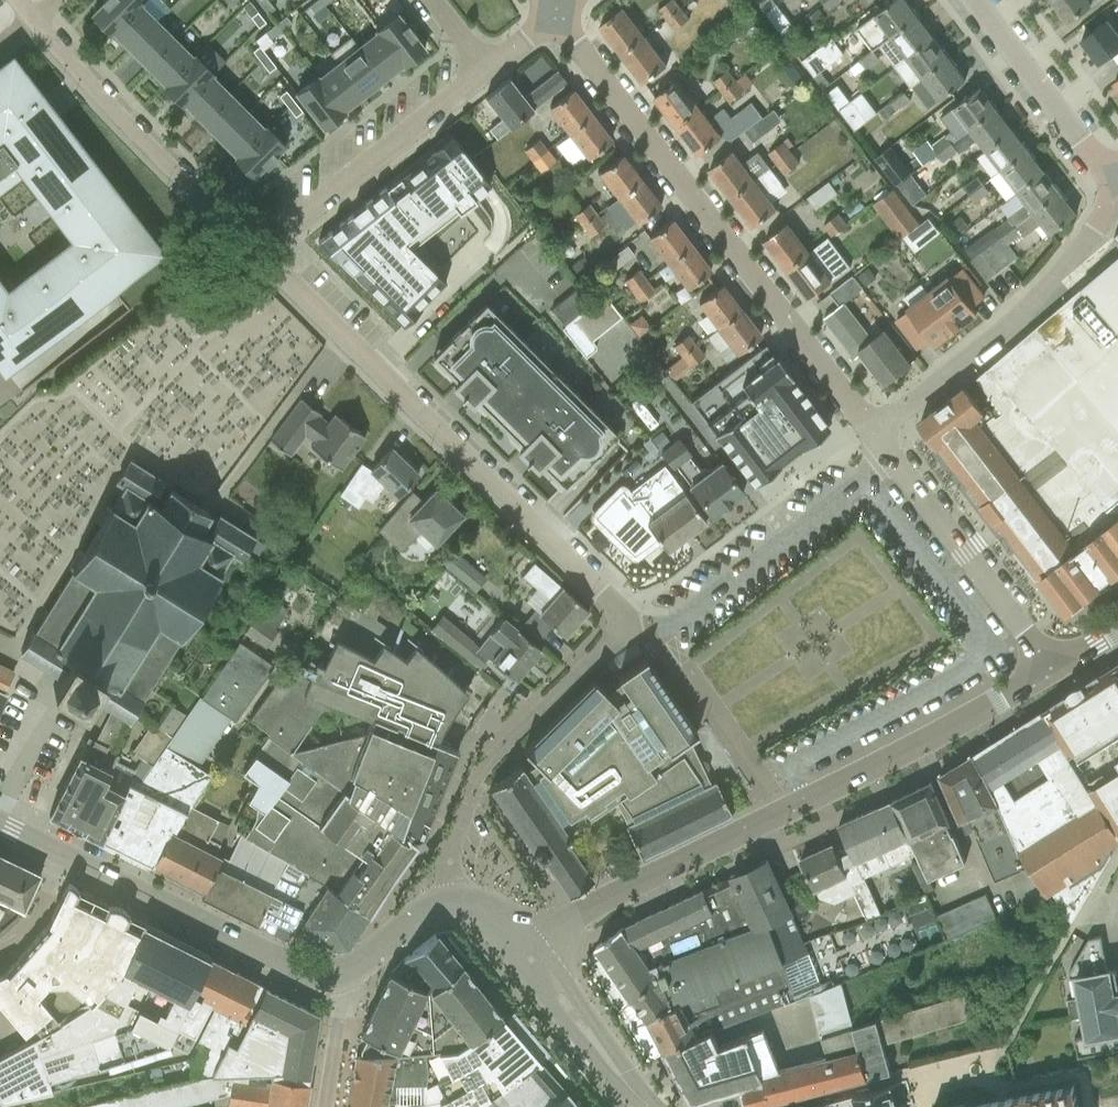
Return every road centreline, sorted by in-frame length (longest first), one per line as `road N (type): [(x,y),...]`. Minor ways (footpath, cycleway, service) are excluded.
road 1 (tertiary): [(528,955),(579,913),(1049,670)]
road 2 (residential): [(624,629),(597,587),(257,251)]
road 3 (residential): [(874,433),(556,13)]
road 4 (residential): [(874,433),(1004,330),(1117,192)]
road 5 (residential): [(624,629),(476,778),(452,840),(451,905)]
road 6 (residential): [(892,456),(663,630),(624,629)]
road 7 (residential): [(31,20),(257,251)]
road 8 (tertiary): [(343,973),(296,968),(64,855)]
road 9 (residential): [(257,251),(487,68)]
road 10 (residential): [(1049,670),(892,456)]
road 11 (residential): [(974,0),(1117,188)]
road 12 (residential): [(791,1106),(1006,1049)]
road 13 (tertiary): [(649,1106),(528,955)]
road 14 (residential): [(324,1106),(343,973)]
road 15 (tertiary): [(343,973),(409,920),(451,905)]

